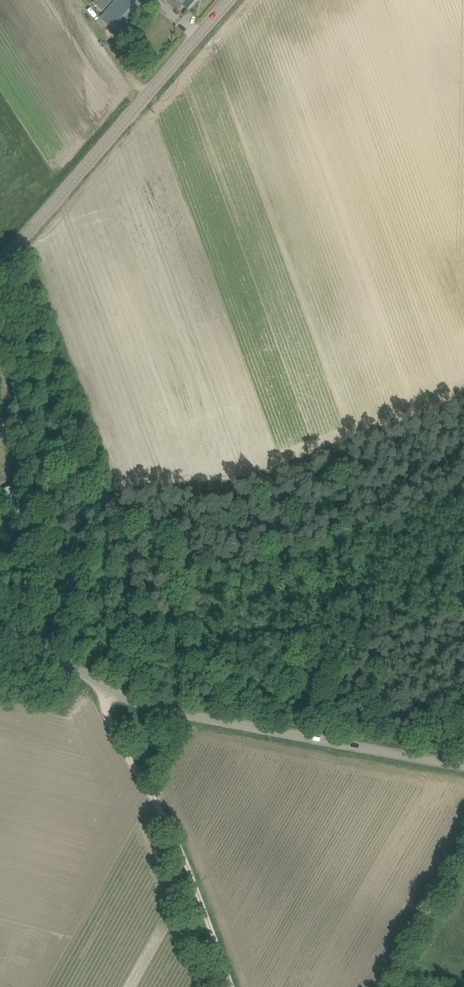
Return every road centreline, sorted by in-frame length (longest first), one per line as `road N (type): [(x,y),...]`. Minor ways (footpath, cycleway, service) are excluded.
road 1 (unclassified): [(463,766),(122,698),(0,627)]
road 2 (tertiary): [(0,260),(231,0)]
road 3 (track): [(102,685),(227,986)]

